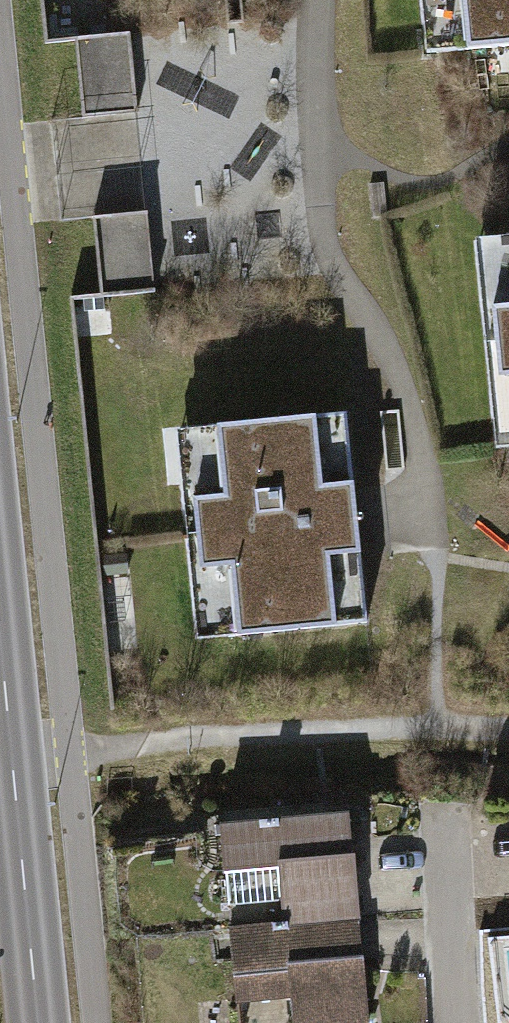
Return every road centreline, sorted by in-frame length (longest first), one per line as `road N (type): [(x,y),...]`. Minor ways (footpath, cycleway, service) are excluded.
road 1 (secondary): [(0,645),(37,1022)]
road 2 (residential): [(456,1022),(445,824)]

